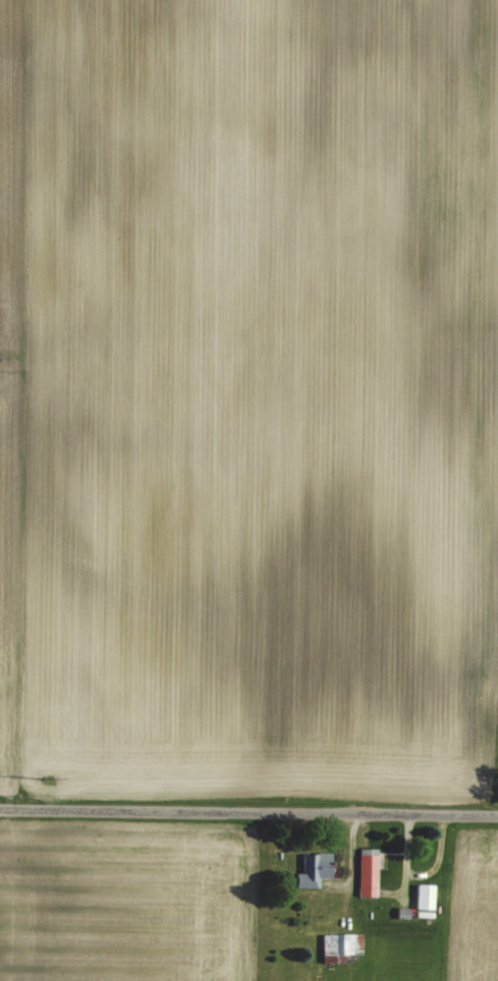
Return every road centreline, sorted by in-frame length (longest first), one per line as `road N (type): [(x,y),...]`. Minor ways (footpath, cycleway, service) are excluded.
road 1 (residential): [(497,815),(0,809)]

